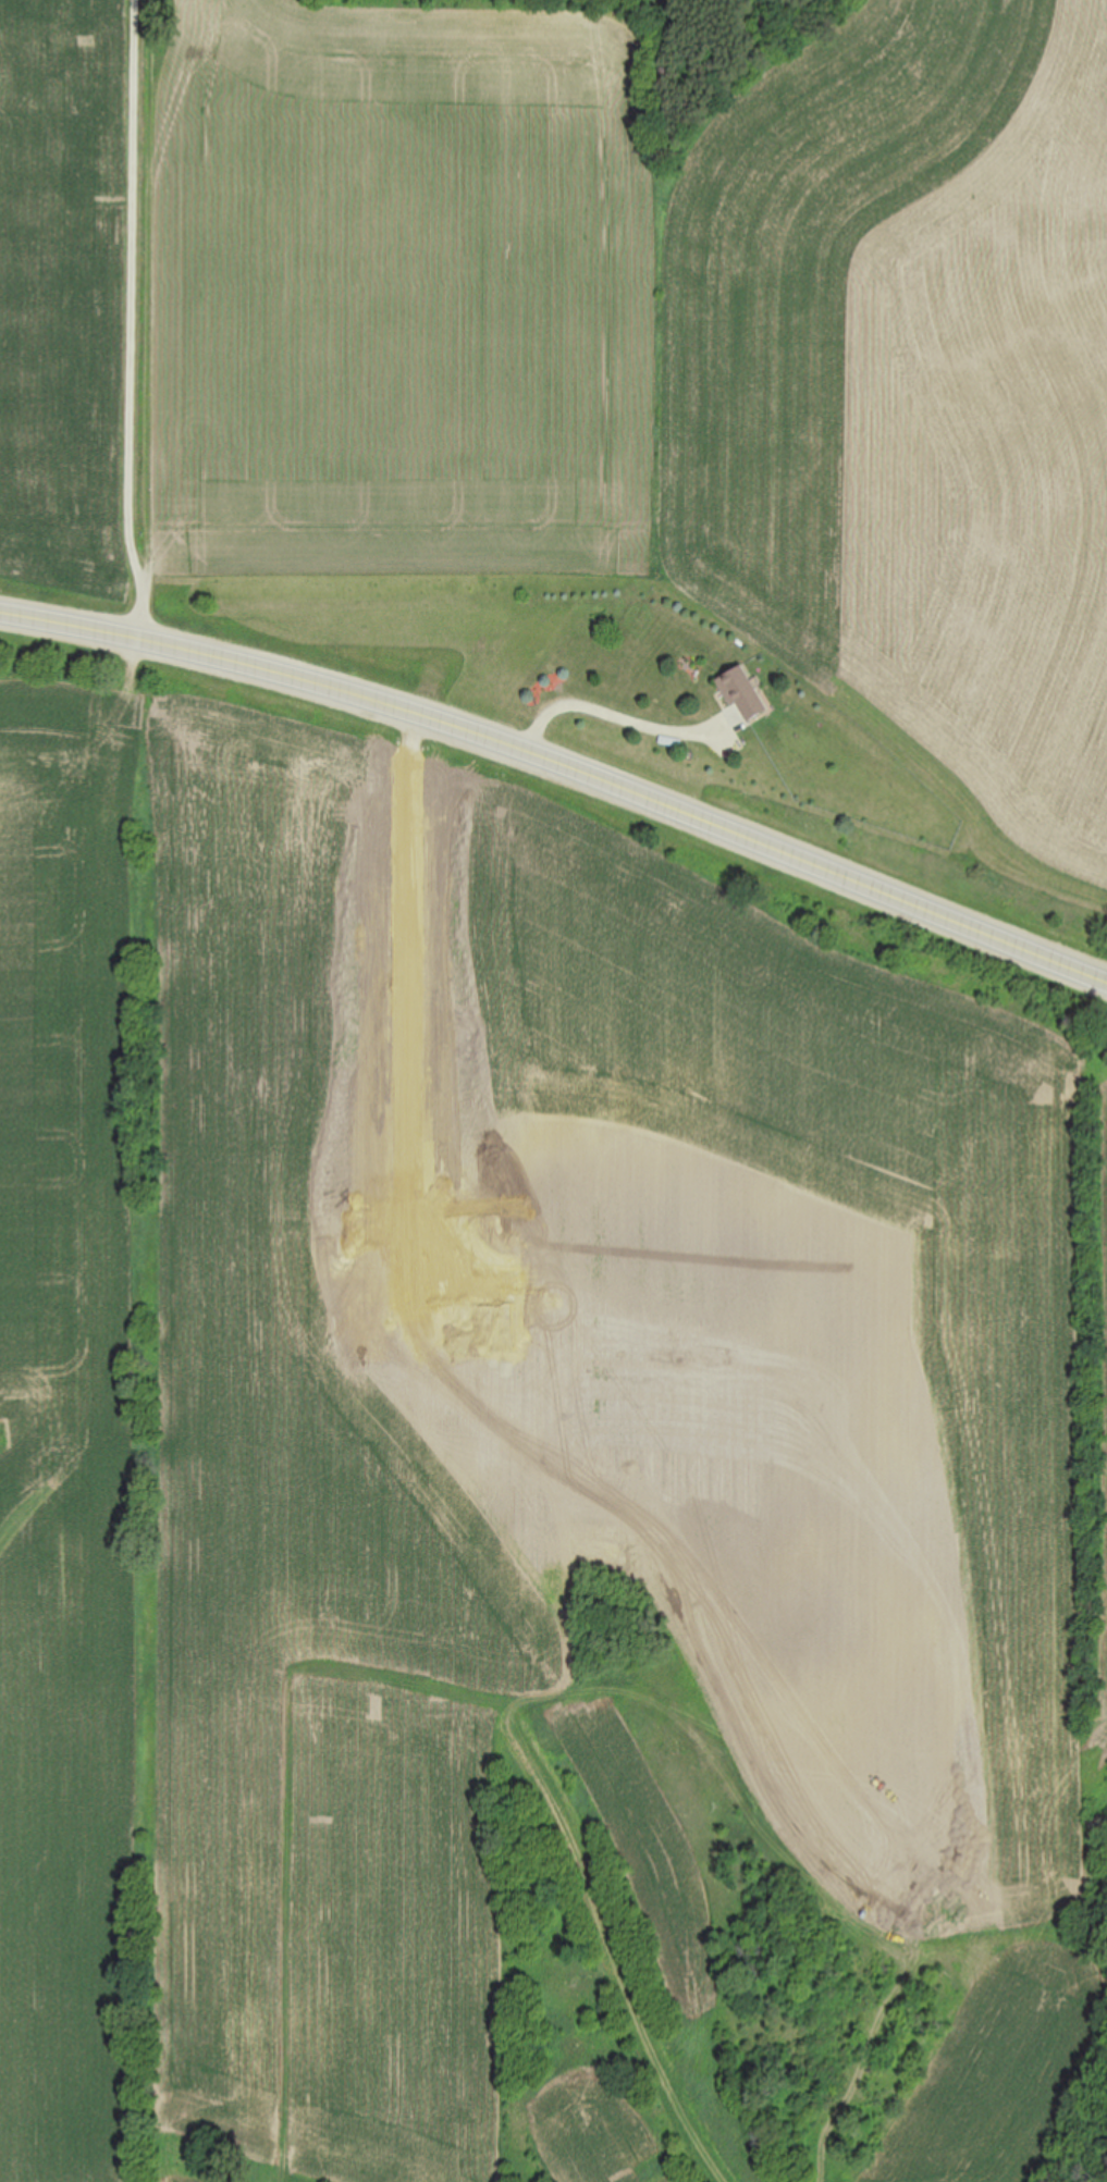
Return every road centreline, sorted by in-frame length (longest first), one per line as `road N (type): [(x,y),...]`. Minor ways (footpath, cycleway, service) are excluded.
road 1 (primary): [(0,616),(147,643),(559,763),(1106,985)]

